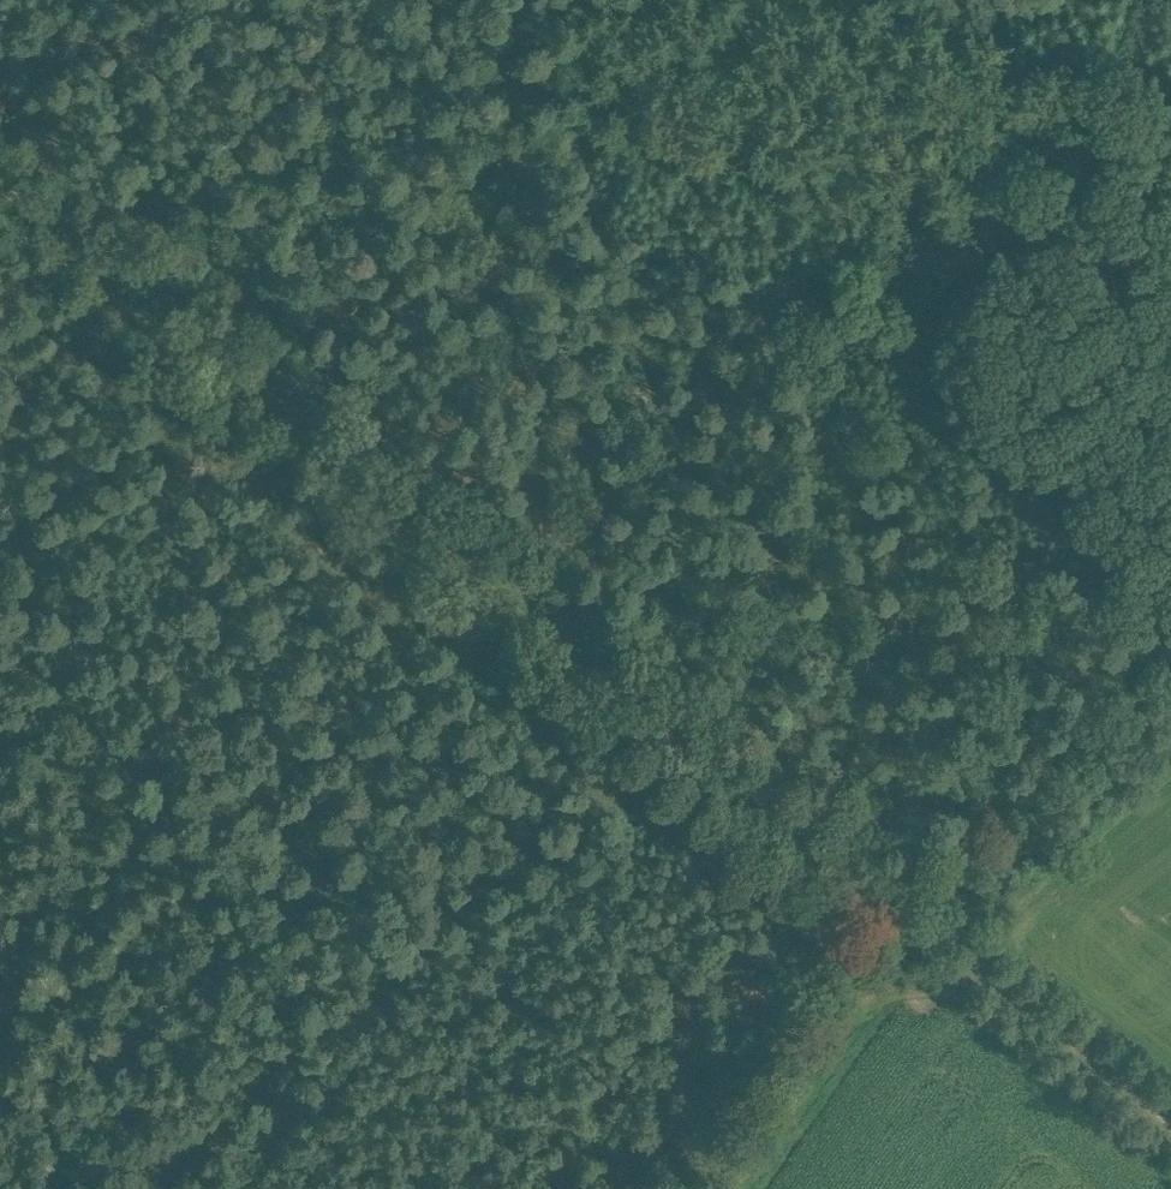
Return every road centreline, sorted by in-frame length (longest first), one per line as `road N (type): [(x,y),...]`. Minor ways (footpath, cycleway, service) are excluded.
road 1 (track): [(0,172),(941,942)]
road 2 (track): [(749,1188),(903,975),(941,942)]
road 3 (track): [(1170,1129),(941,942)]

